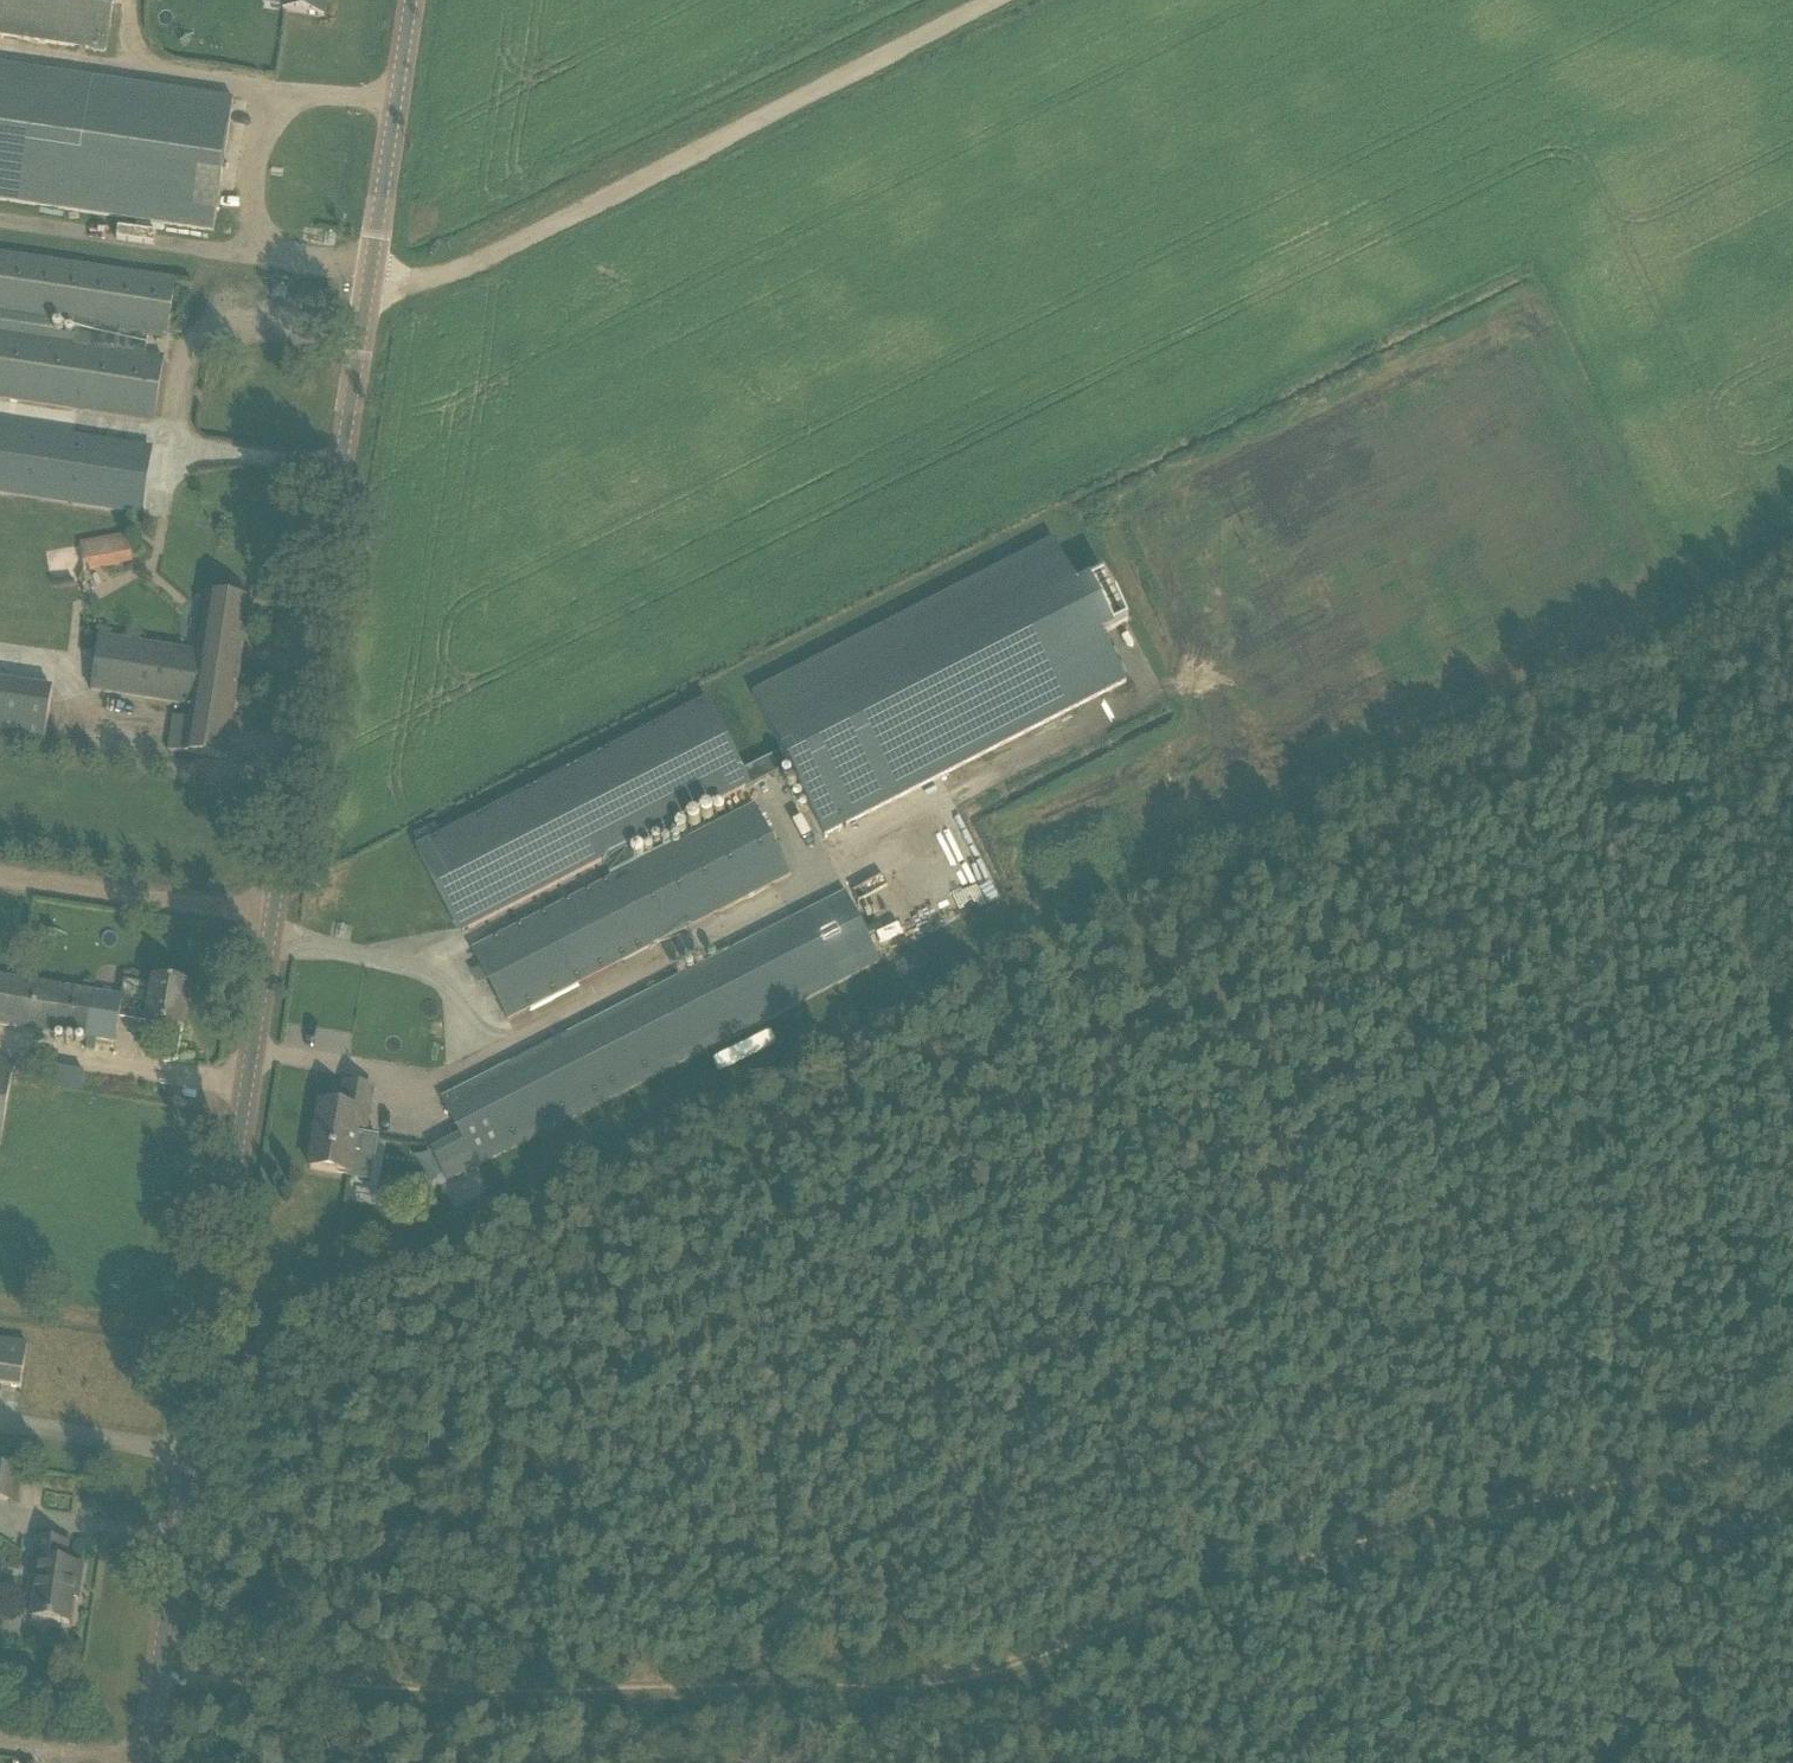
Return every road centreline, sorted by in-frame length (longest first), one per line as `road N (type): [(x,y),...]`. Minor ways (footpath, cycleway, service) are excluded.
road 1 (track): [(1792,1453),(1112,1651),(1011,1694),(861,1706),(155,1681)]
road 2 (tertiary): [(143,1762),(368,289)]
road 3 (unclassified): [(368,289),(444,277),(1000,0)]
road 4 (tertiary): [(368,289),(412,0)]
road 5 (track): [(271,922),(0,886)]
road 6 (track): [(131,1762),(0,1744)]

